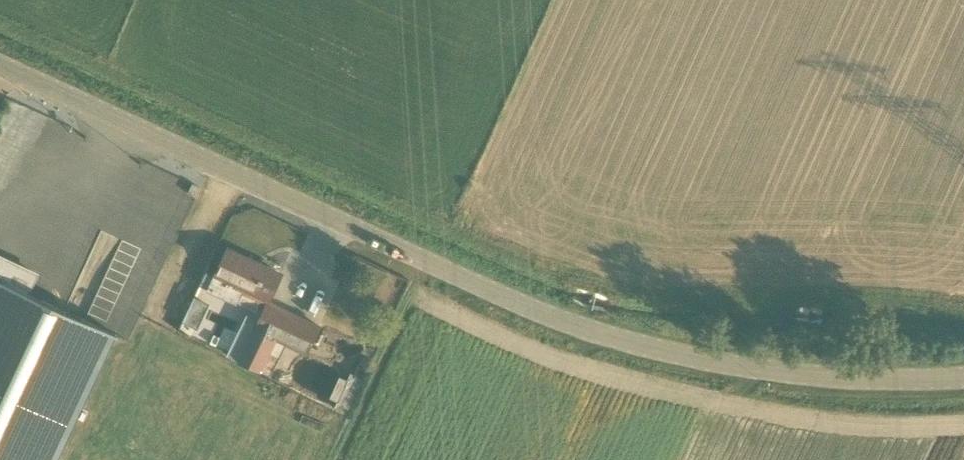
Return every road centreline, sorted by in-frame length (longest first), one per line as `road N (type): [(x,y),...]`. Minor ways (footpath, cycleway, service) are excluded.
road 1 (tertiary): [(963,379),(854,382),(650,350),(527,308),(0,63)]

